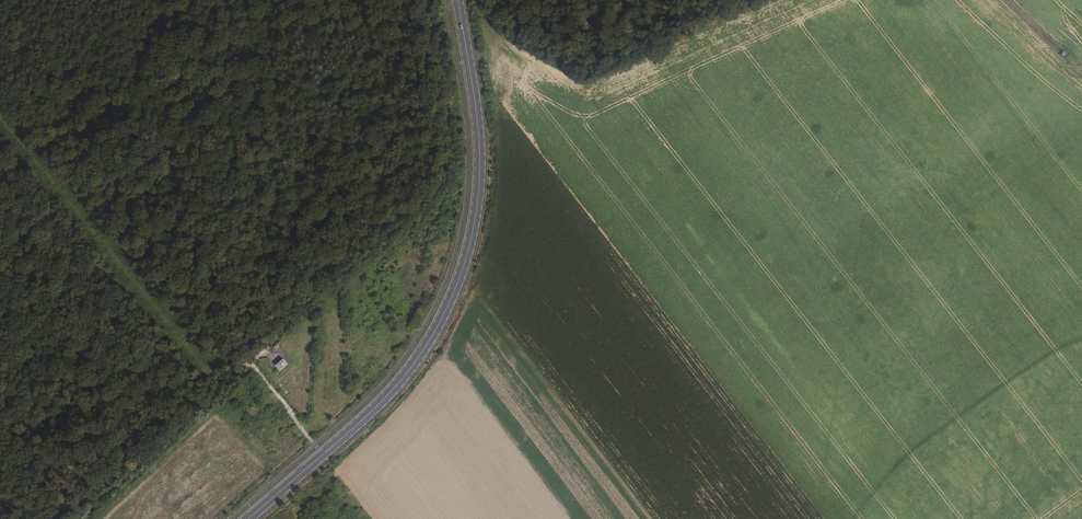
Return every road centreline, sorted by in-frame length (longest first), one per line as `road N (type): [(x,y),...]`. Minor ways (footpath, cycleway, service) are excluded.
road 1 (secondary): [(458,0),(480,166),(456,286),(424,348),(386,397),(248,518)]

